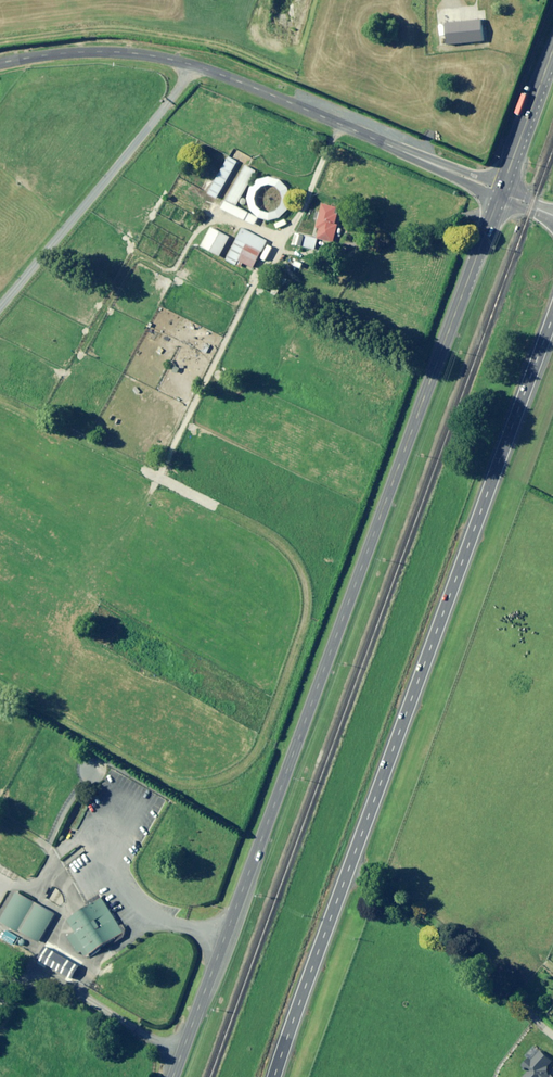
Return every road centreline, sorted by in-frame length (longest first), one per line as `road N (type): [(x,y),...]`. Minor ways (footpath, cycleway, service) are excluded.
road 1 (secondary): [(174,1076),(501,193)]
road 2 (primary): [(274,1076),(552,319)]
road 3 (unclassified): [(0,63),(93,52),(193,64),(501,193)]
road 4 (secondary): [(501,193),(552,53)]

